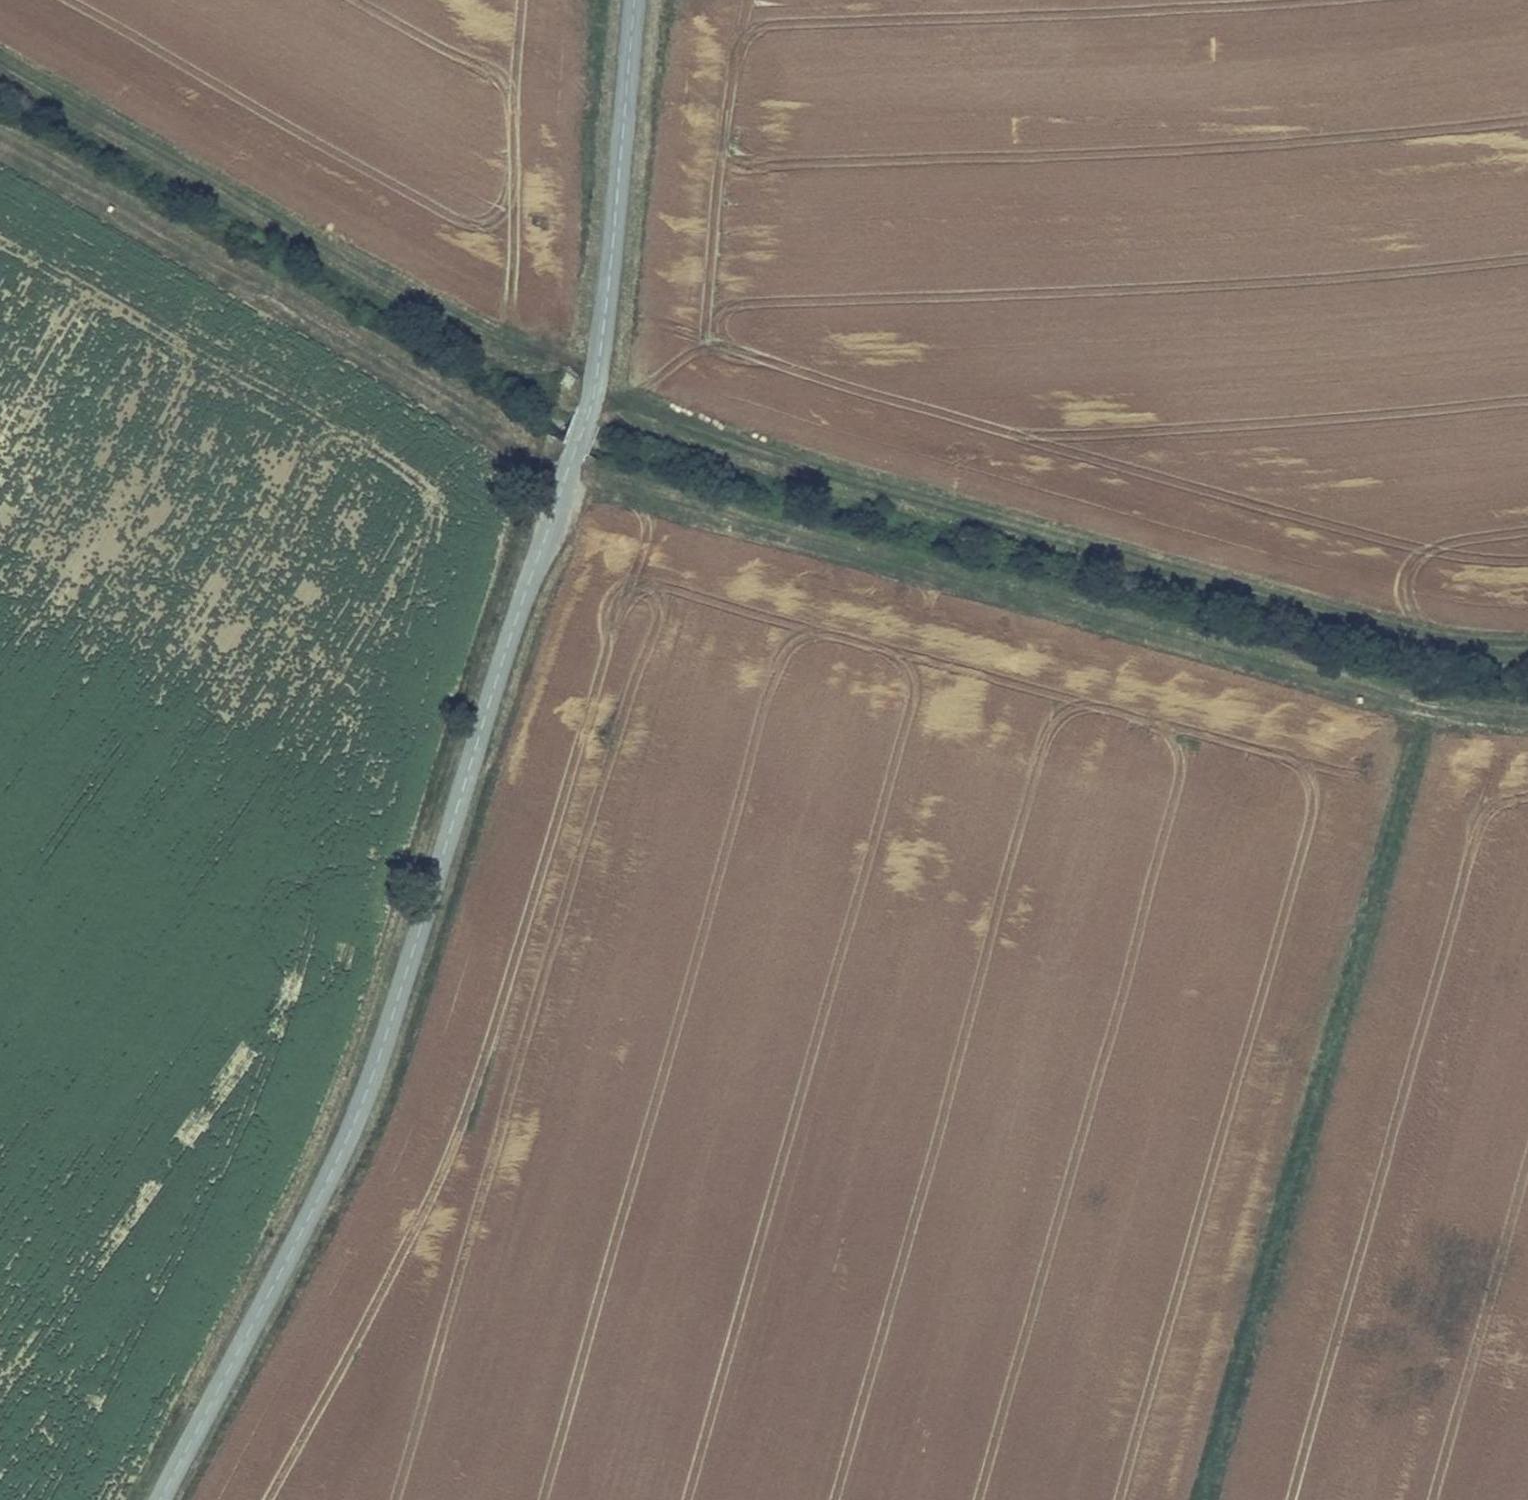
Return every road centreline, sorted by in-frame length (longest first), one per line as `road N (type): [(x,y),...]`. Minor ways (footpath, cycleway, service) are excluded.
road 1 (unclassified): [(159,1499),(302,1229),(372,1076),(501,658),(573,455),(597,359),(632,0)]
road 2 (track): [(0,139),(391,364),(563,483)]

